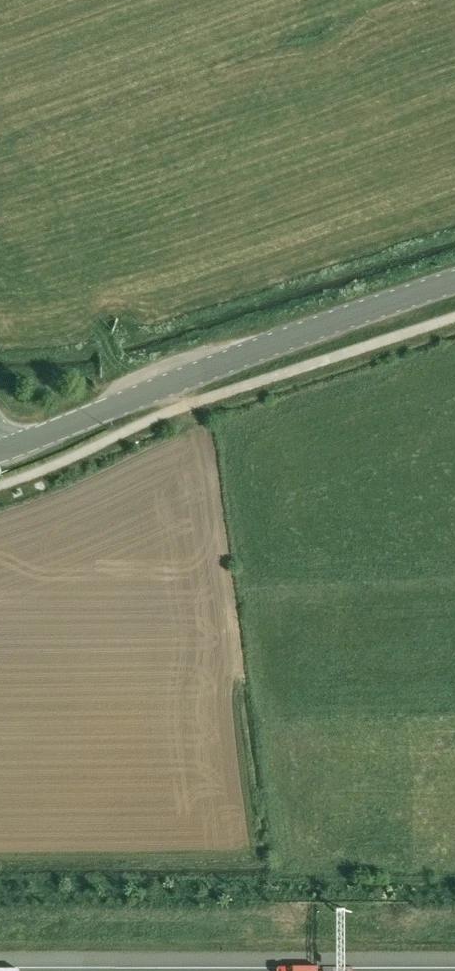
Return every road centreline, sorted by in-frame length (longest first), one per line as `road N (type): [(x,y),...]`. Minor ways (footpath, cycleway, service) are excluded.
road 1 (tertiary): [(454,281),(0,453)]

